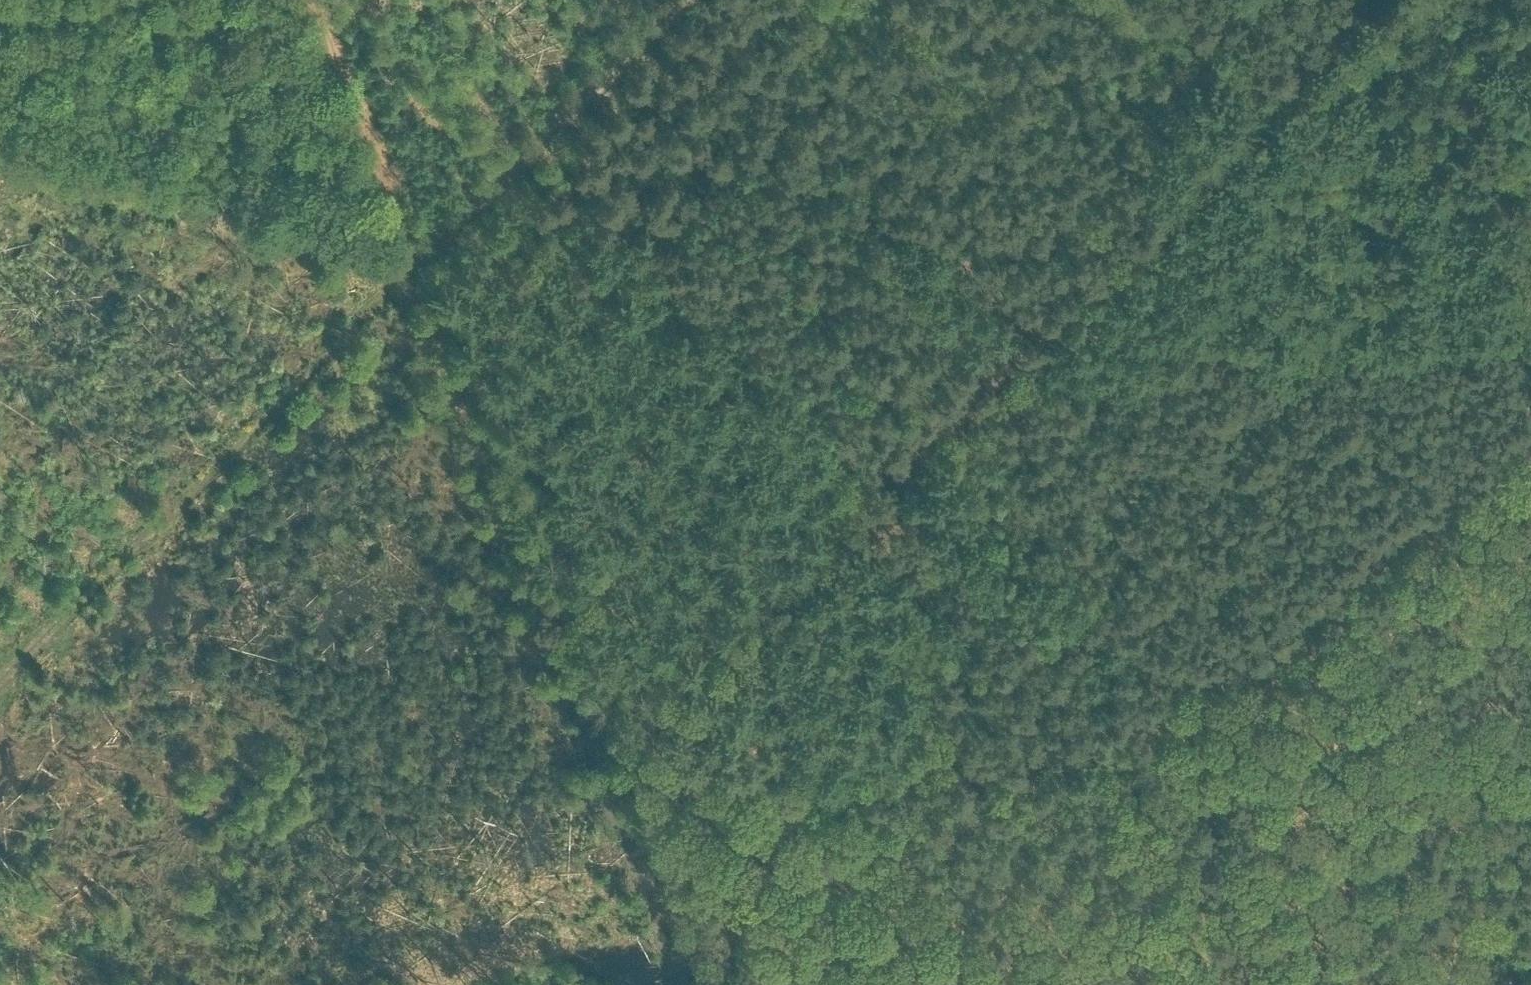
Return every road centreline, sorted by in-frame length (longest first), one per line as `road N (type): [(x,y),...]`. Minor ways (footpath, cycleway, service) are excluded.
road 1 (track): [(0,165),(413,272),(685,984)]
road 2 (track): [(0,681),(413,272)]
road 3 (track): [(413,272),(688,0)]
road 4 (track): [(413,272),(310,0)]

